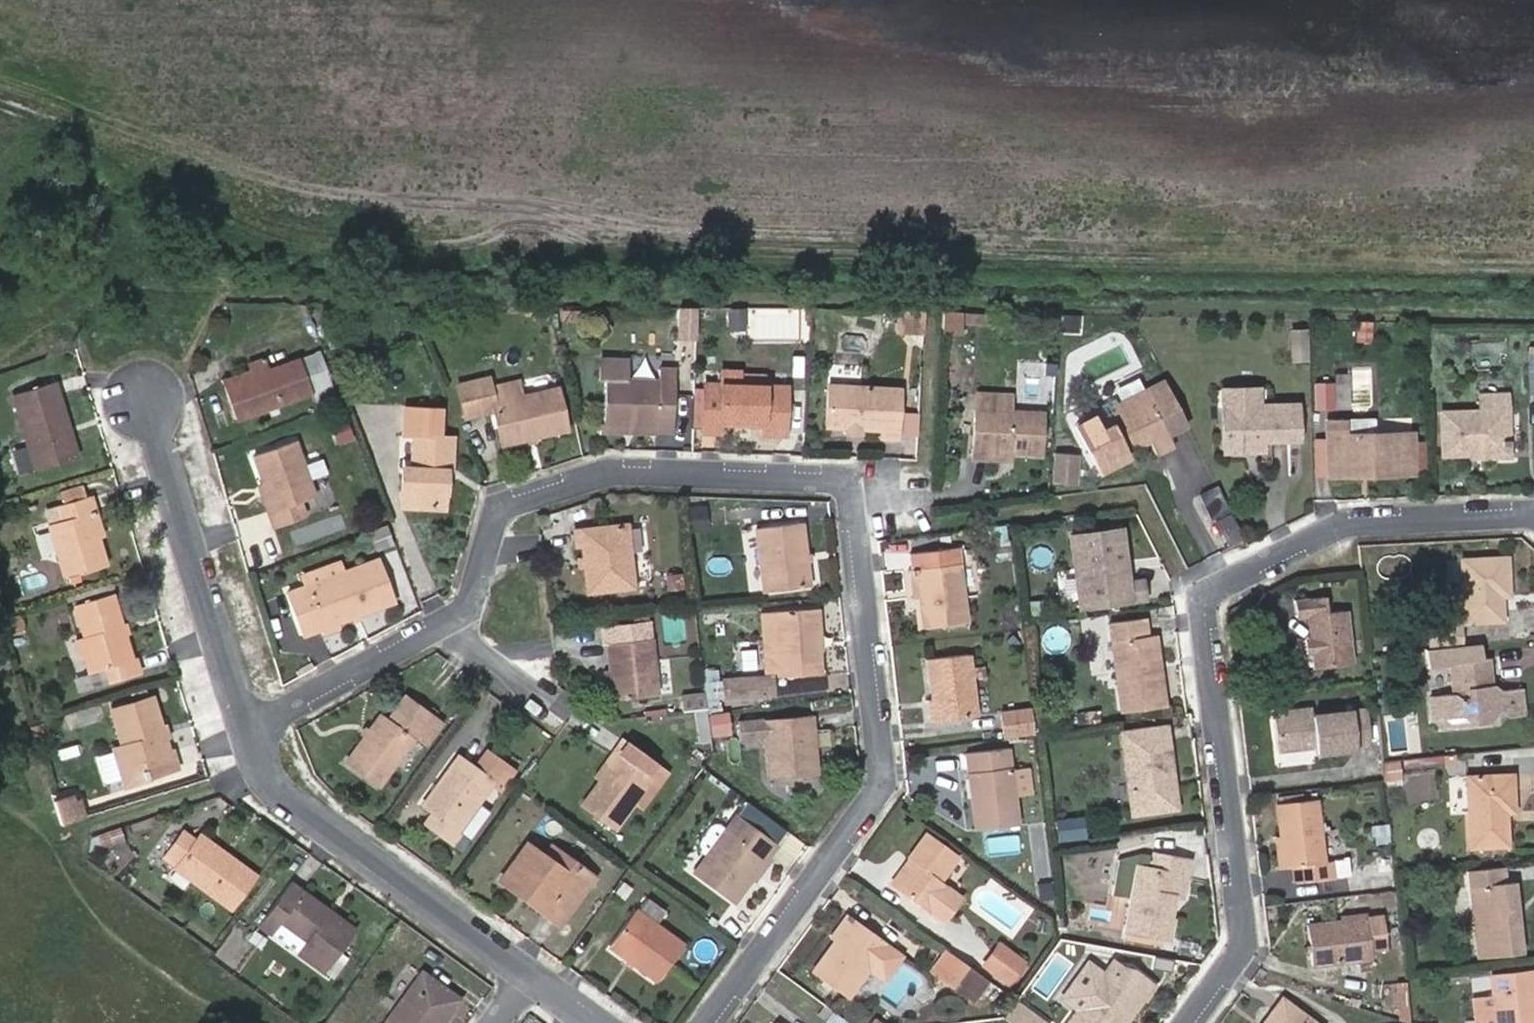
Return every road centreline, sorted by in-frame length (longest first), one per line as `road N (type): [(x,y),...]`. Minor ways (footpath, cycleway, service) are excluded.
road 1 (residential): [(712,1022),(881,782),(854,480),(621,470),(500,505),(470,609),(443,624)]
road 2 (residential): [(1192,1022),(1244,946),(1203,599),(1360,524),(1533,513)]
road 3 (residential): [(253,733),(278,788),(533,974)]
road 4 (residential): [(153,407),(253,733)]
road 5 (residential): [(443,624),(253,733)]
road 6 (residential): [(550,711),(443,624)]

